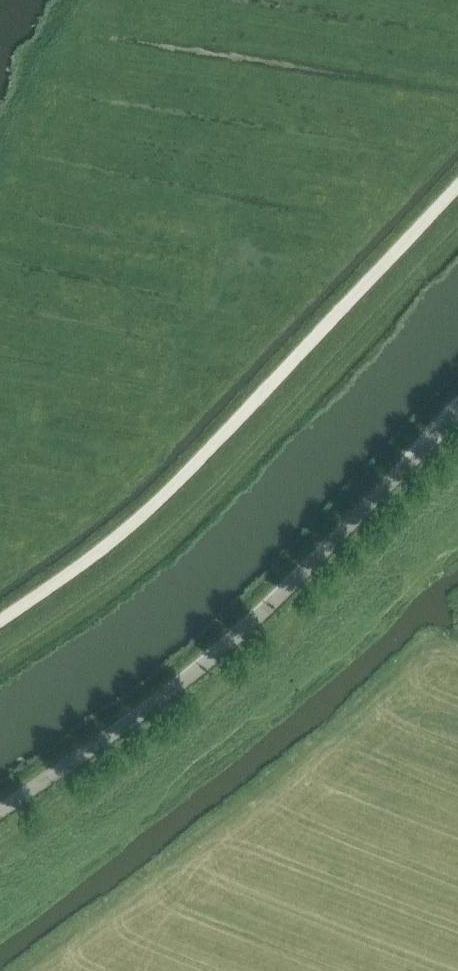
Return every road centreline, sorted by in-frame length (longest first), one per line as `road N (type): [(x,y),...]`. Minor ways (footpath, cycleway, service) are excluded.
road 1 (track): [(0,622),(182,479),(457,185)]
road 2 (unclassified): [(0,812),(212,659),(314,566),(457,416)]

